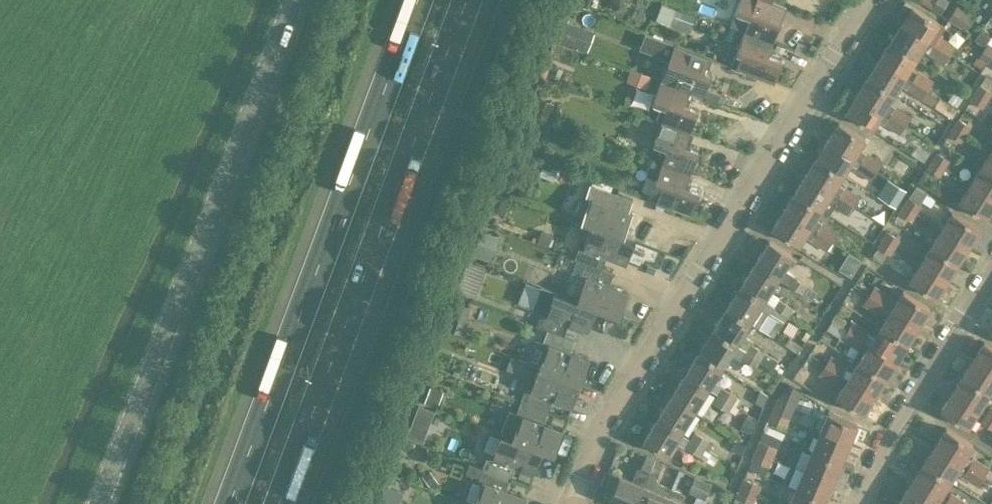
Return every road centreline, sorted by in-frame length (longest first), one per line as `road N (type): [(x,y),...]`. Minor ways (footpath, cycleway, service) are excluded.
road 1 (residential): [(573,503),(607,426),(873,0)]
road 2 (tertiary): [(90,503),(285,0)]
road 3 (motorway): [(278,503),(467,0)]
road 4 (motorway): [(417,0),(229,503)]
road 5 (residential): [(863,503),(991,282)]

